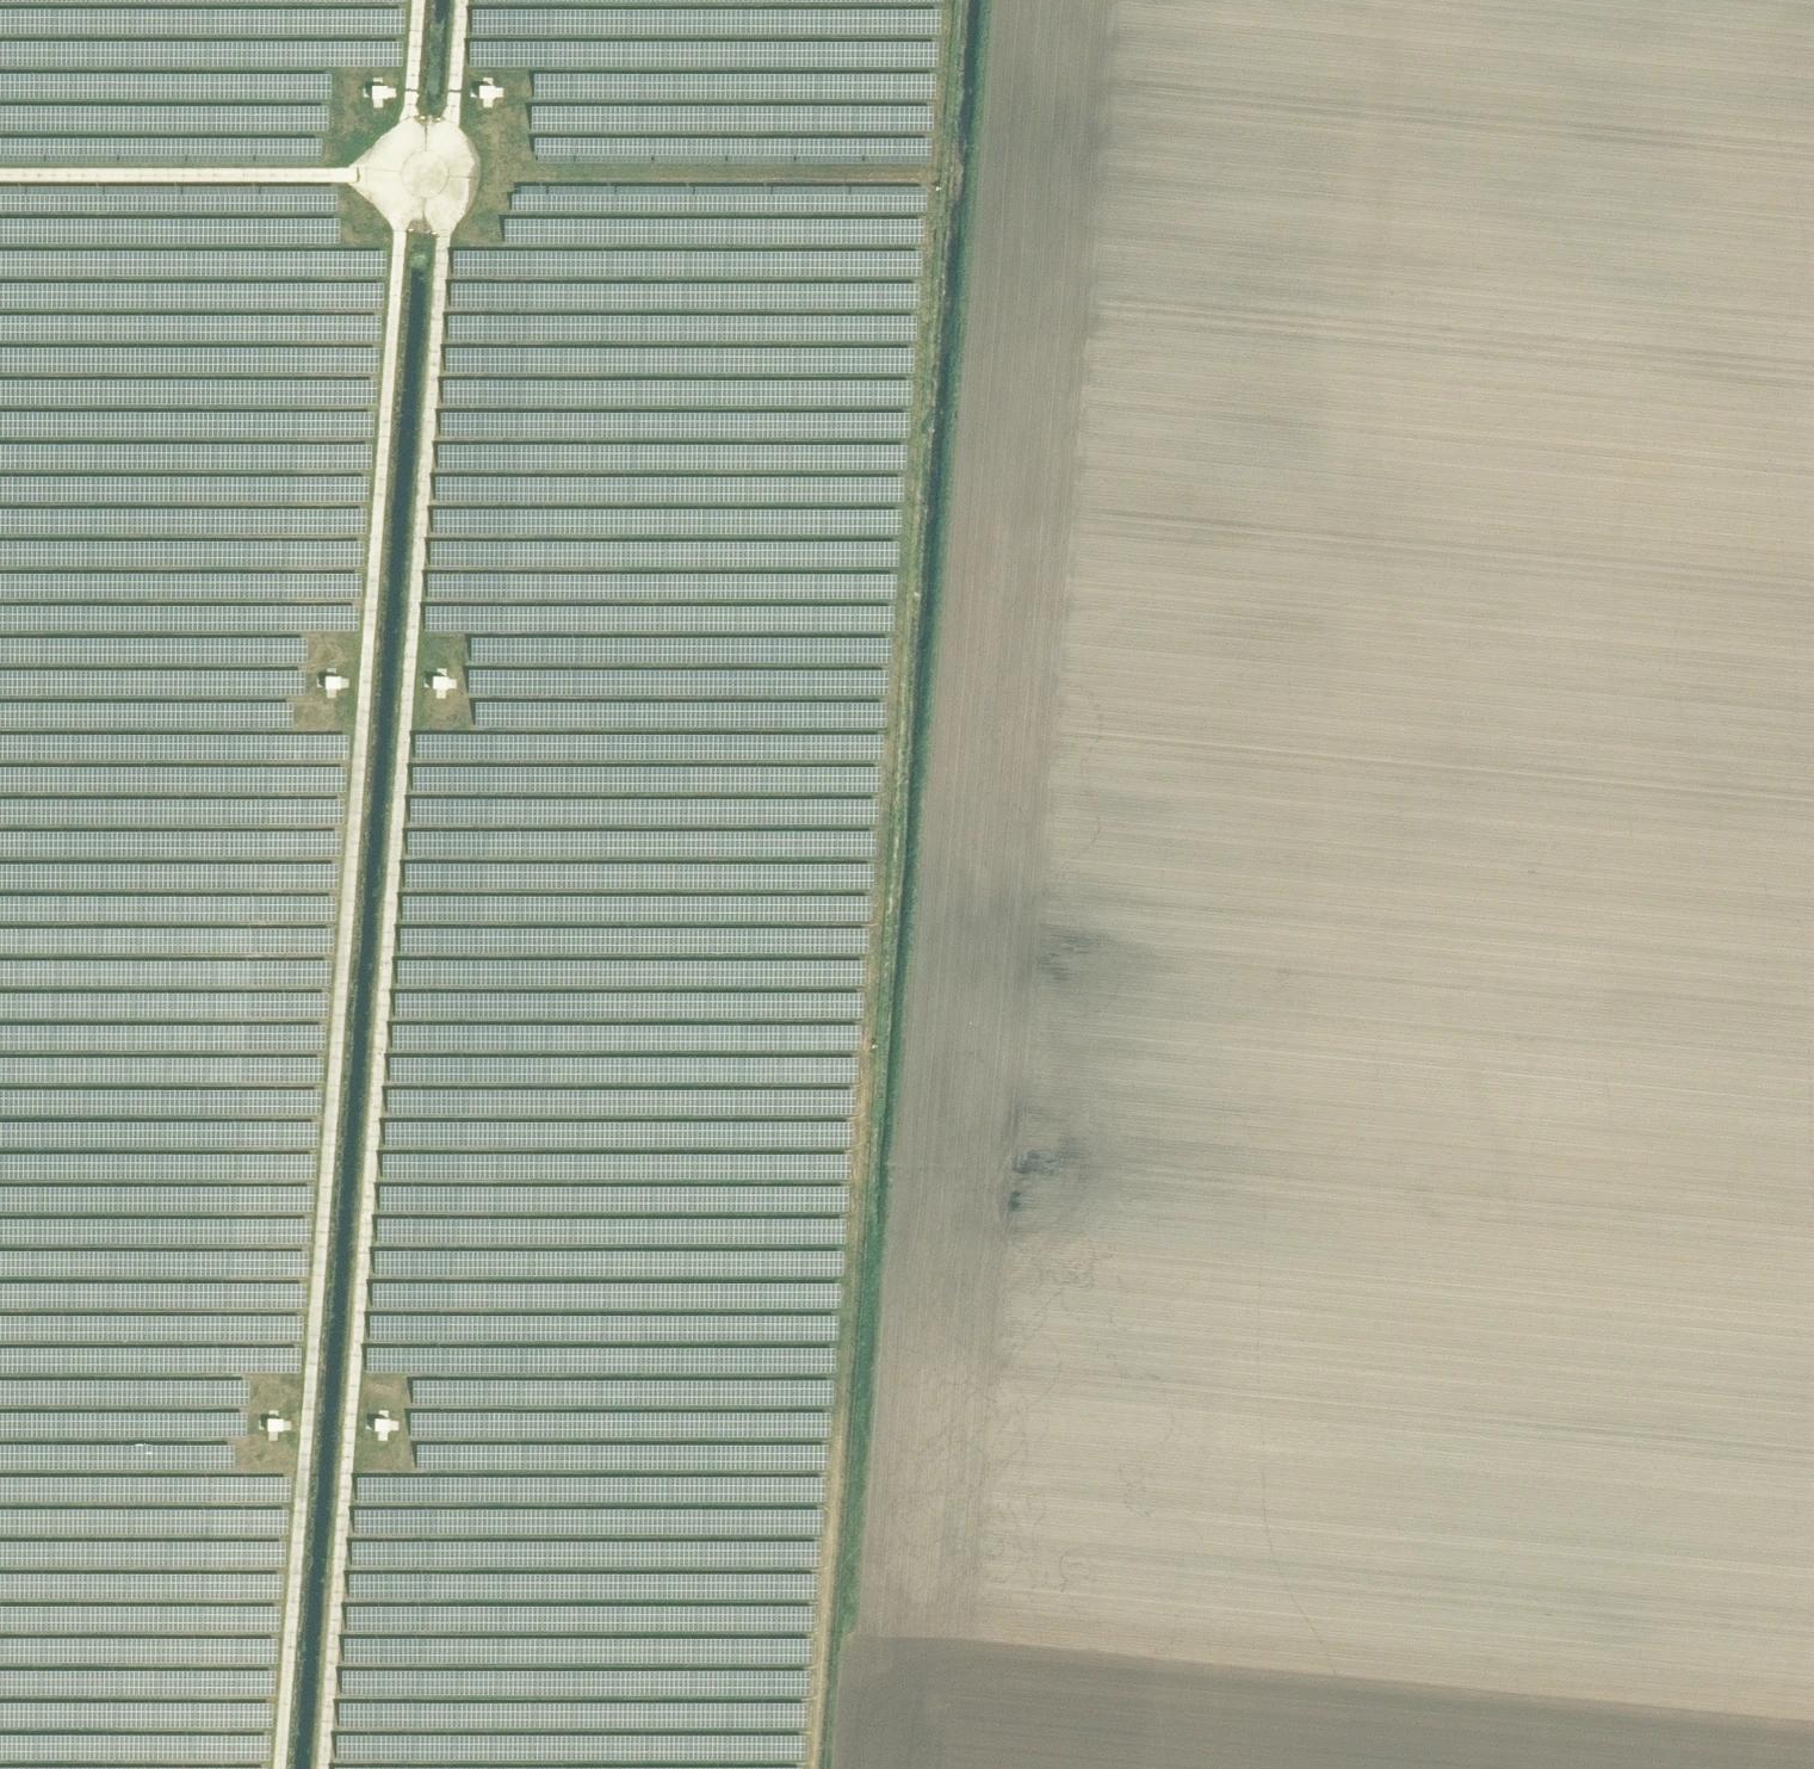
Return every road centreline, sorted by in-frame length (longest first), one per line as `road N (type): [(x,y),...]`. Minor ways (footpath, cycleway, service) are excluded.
road 1 (track): [(326,1768),(465,0)]
road 2 (track): [(421,0),(282,1768)]
road 3 (track): [(451,178),(0,178)]

